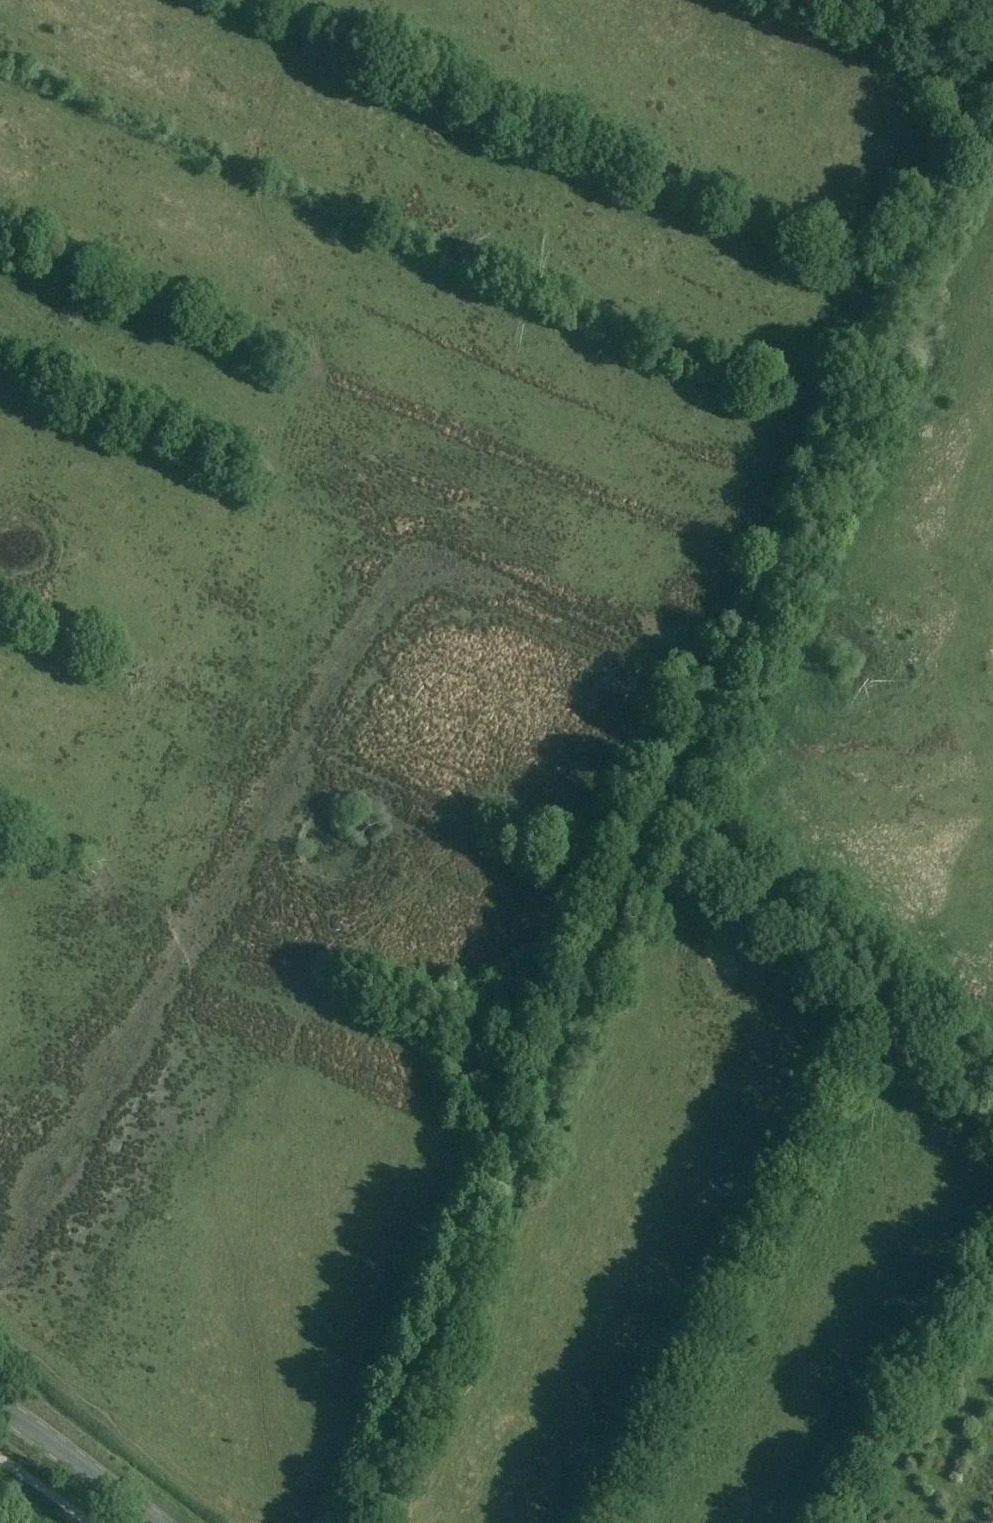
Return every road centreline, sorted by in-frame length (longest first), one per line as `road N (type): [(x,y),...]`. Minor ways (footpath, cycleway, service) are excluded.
road 1 (secondary): [(158,1522),(0,1408)]

